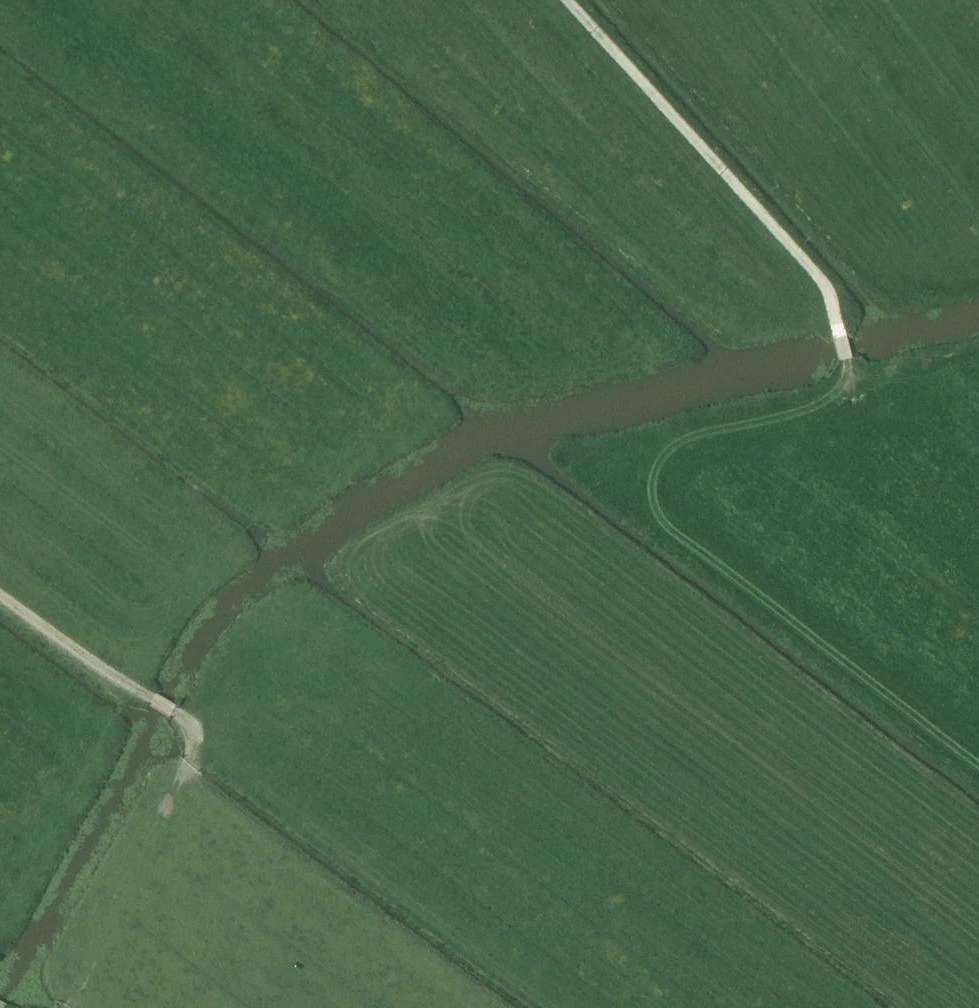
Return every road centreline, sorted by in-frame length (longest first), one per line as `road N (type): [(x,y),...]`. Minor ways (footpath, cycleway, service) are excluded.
road 1 (track): [(590,0),(827,264),(863,369)]
road 2 (track): [(0,586),(180,713)]

